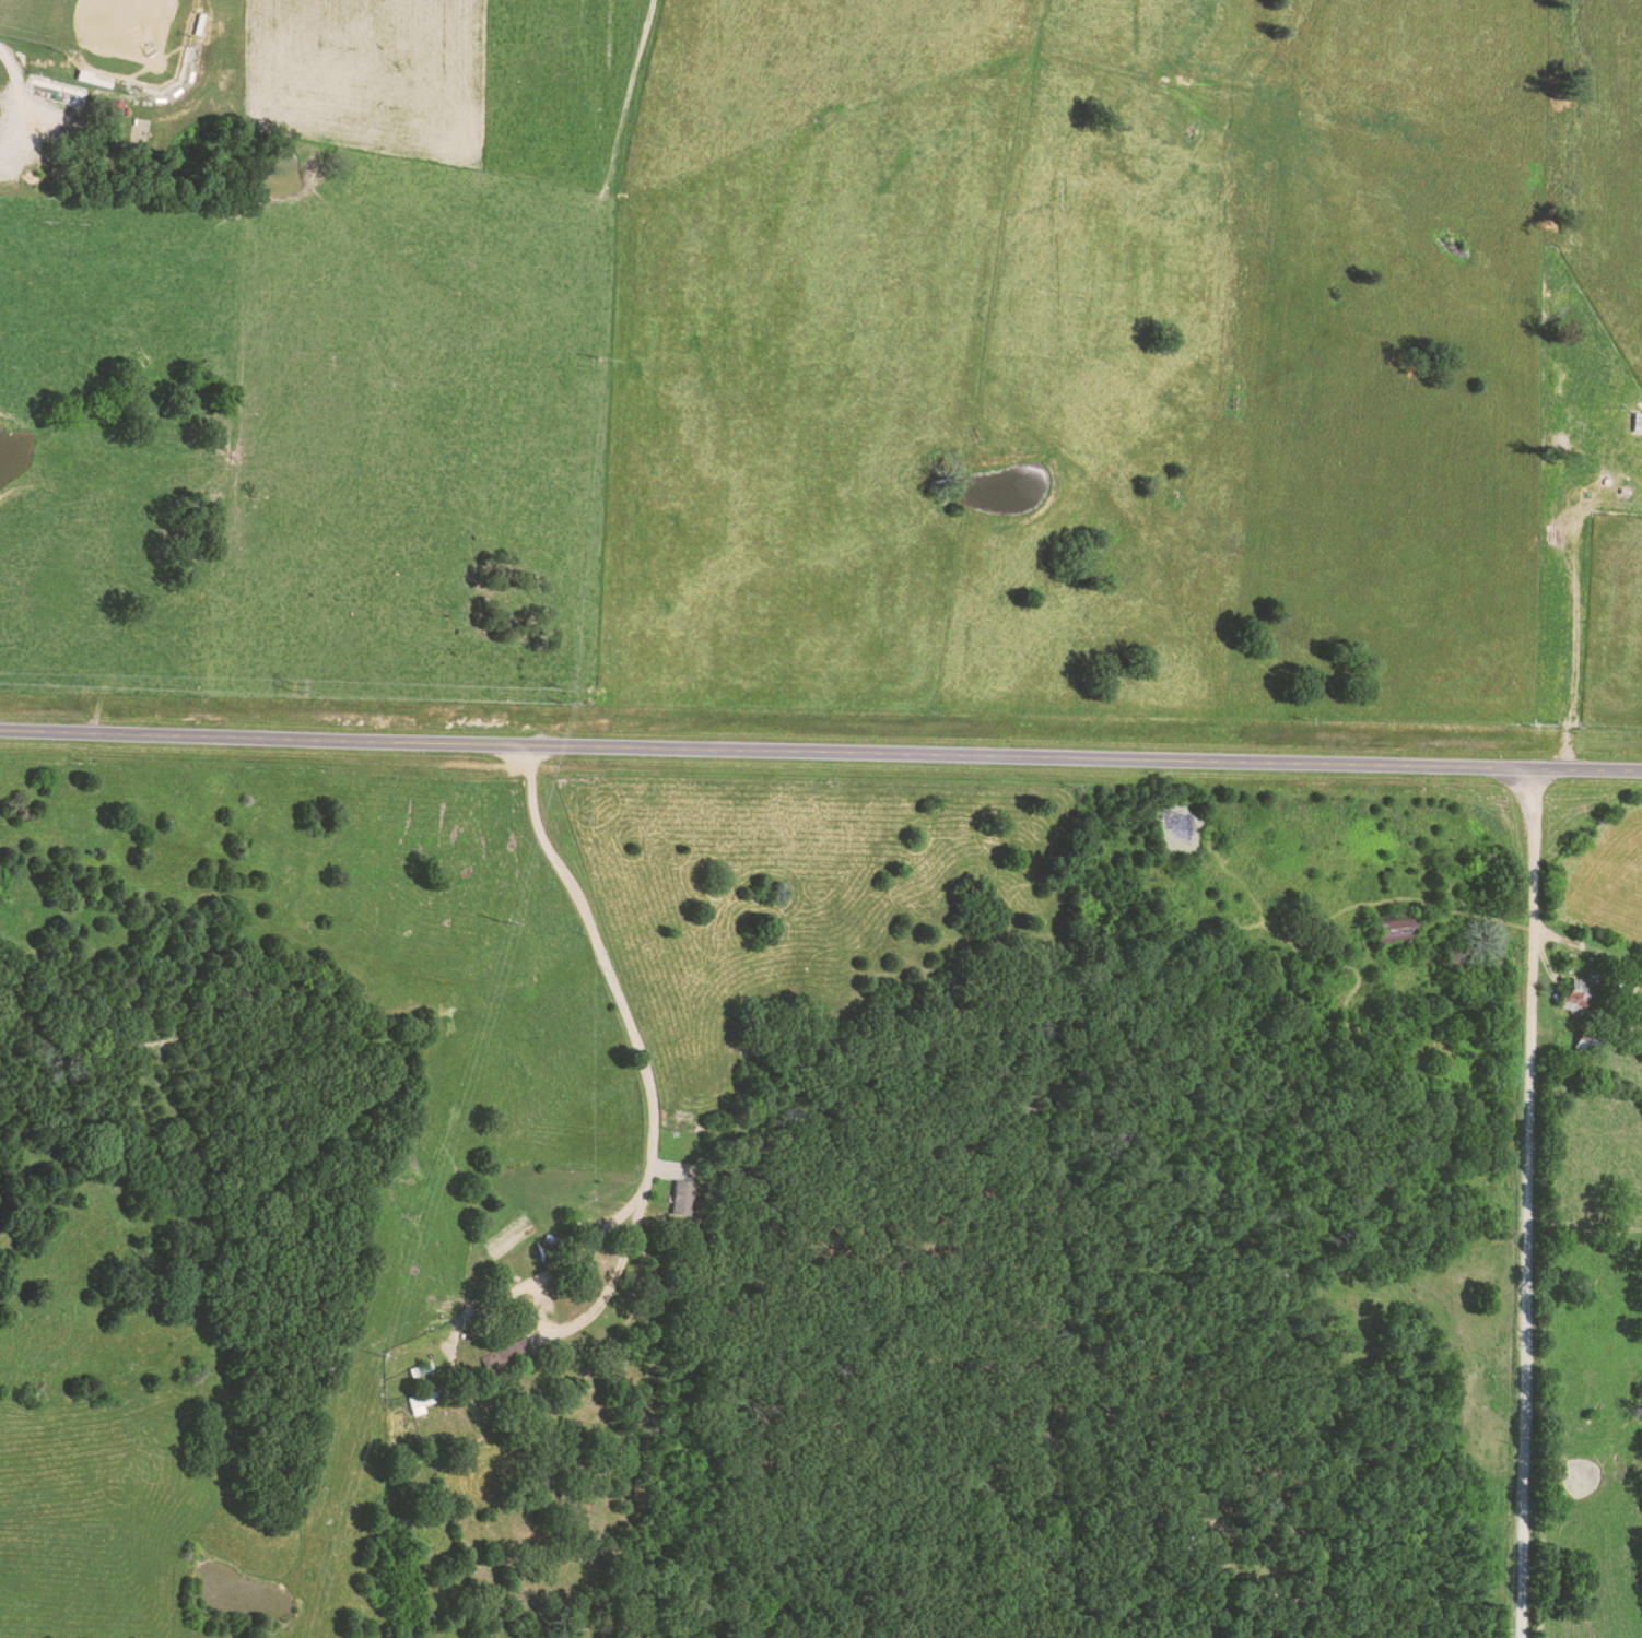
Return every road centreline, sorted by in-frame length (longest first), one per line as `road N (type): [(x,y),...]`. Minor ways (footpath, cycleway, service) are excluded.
road 1 (tertiary): [(0,715),(1641,771)]
road 2 (residential): [(1519,1637),(1526,767)]

